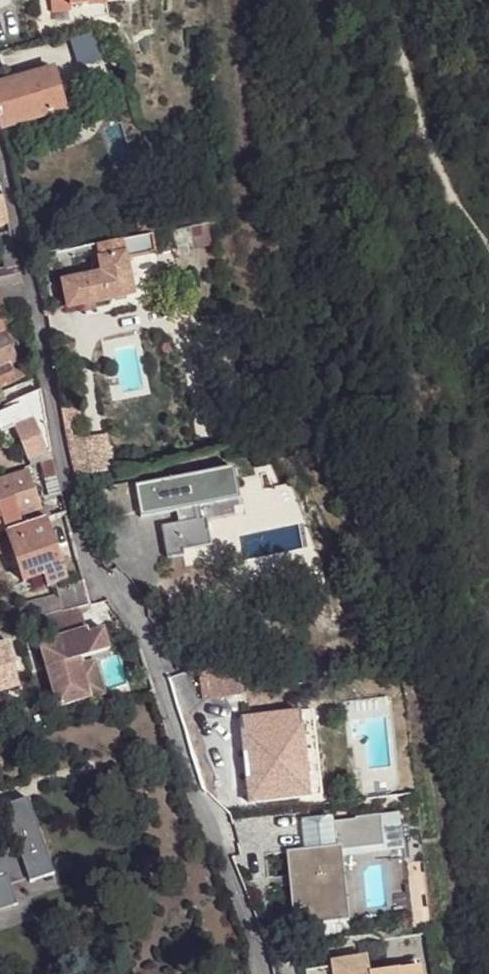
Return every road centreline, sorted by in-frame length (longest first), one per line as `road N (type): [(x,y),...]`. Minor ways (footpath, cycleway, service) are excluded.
road 1 (unclassified): [(264,973),(140,625),(88,556),(0,150)]
road 2 (track): [(488,247),(438,165),(402,58),(397,0)]

